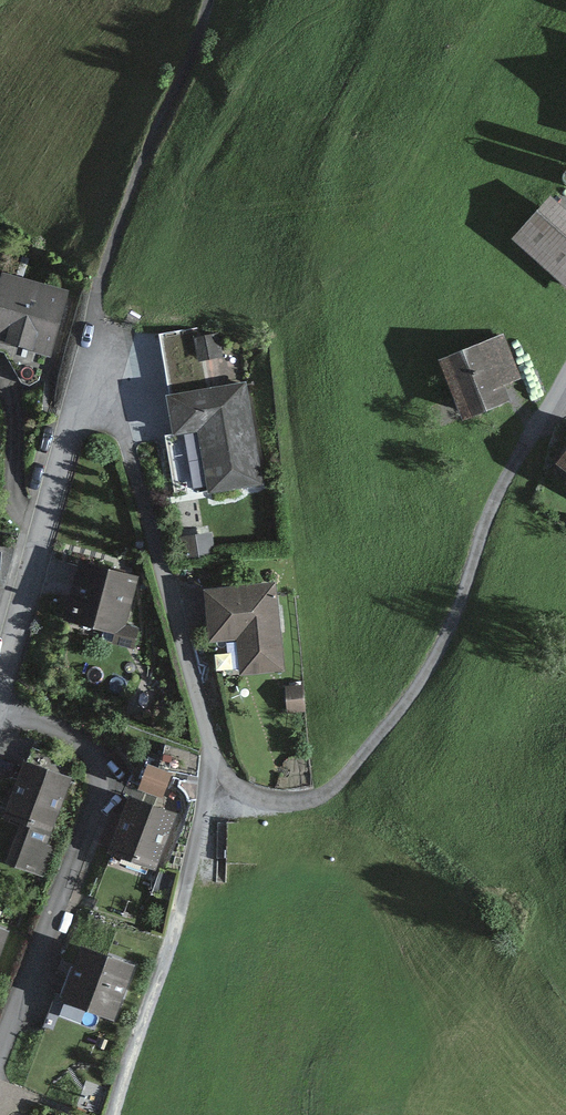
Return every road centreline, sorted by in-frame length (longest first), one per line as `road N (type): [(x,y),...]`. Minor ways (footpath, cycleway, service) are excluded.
road 1 (track): [(211,0),(185,80),(135,178),(82,396),(129,414),(223,759)]
road 2 (residential): [(0,707),(79,737),(100,768),(91,818),(0,1053)]
road 3 (track): [(223,759),(196,880),(118,1114)]
road 4 (residential): [(0,687),(82,396)]

